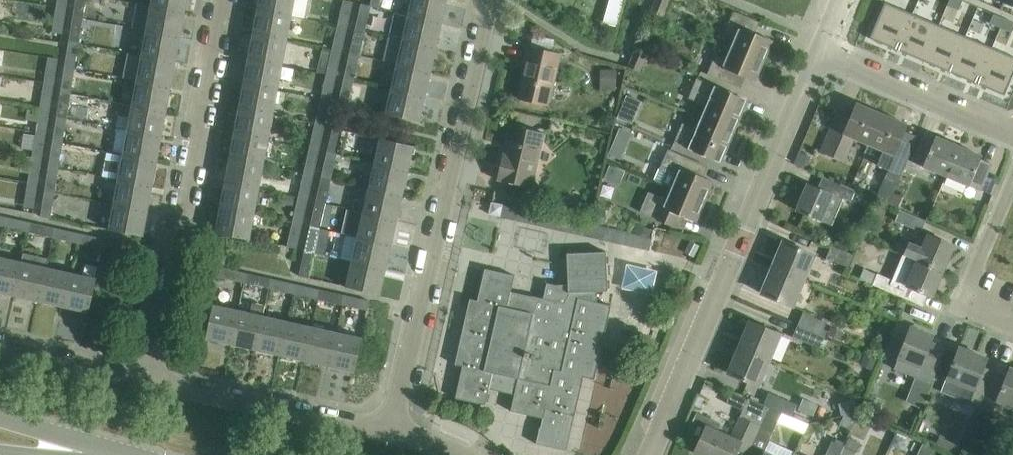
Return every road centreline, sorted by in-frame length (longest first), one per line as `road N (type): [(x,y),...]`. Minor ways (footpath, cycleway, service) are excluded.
road 1 (residential): [(392,432),(485,0)]
road 2 (residential): [(649,454),(825,52)]
road 3 (residential): [(148,381),(225,0)]
road 4 (residential): [(392,432),(148,381)]
road 5 (residential): [(1012,127),(825,52)]
road 6 (residential): [(1012,316),(976,308),(971,296),(1012,180)]
road 7 (residential): [(148,381),(0,346)]
road 8 (tertiary): [(129,454),(0,417)]

